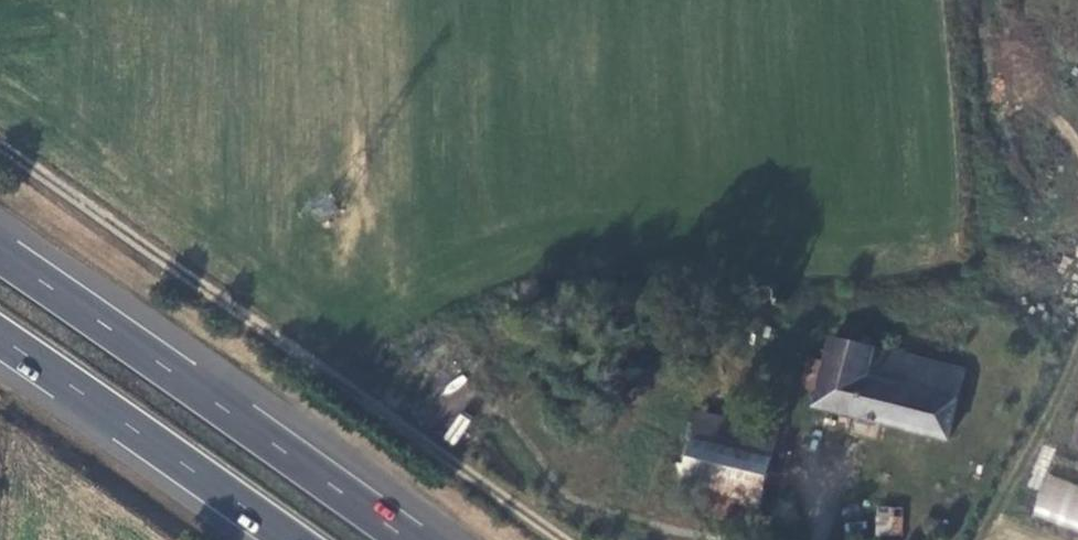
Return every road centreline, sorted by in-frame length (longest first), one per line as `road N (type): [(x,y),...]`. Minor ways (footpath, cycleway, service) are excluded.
road 1 (track): [(0,151),(571,539)]
road 2 (trunk): [(399,539),(0,261)]
road 3 (trunk): [(0,344),(282,539)]
road 4 (track): [(1077,332),(1037,450),(986,539)]

